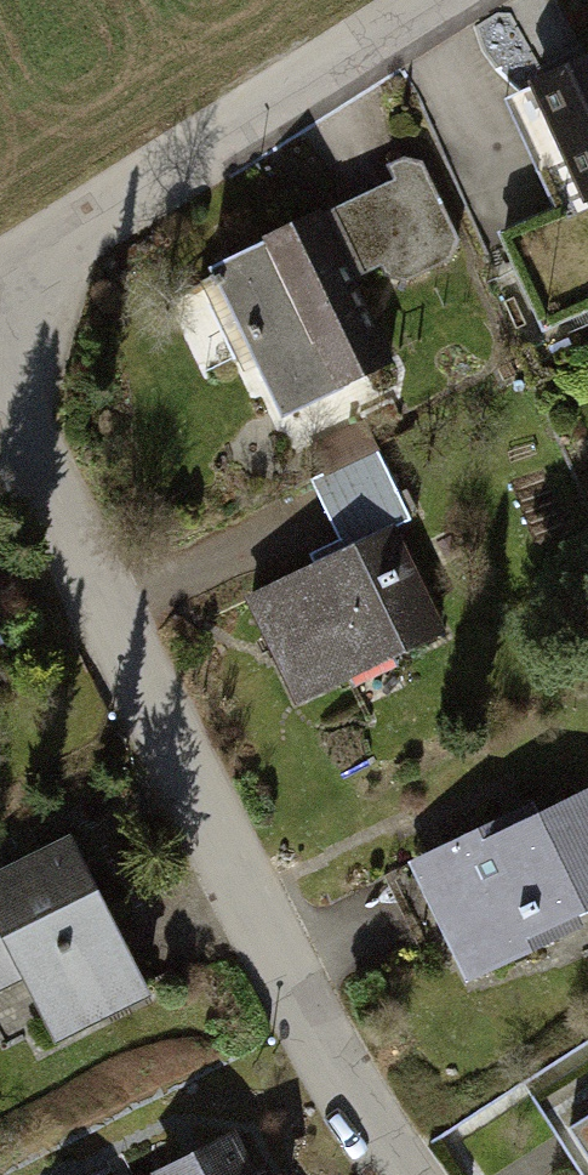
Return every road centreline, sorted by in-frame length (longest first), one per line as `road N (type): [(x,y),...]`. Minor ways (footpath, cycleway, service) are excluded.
road 1 (residential): [(0,336),(30,443),(346,1085),(407,1174)]
road 2 (residential): [(445,0),(0,274)]

